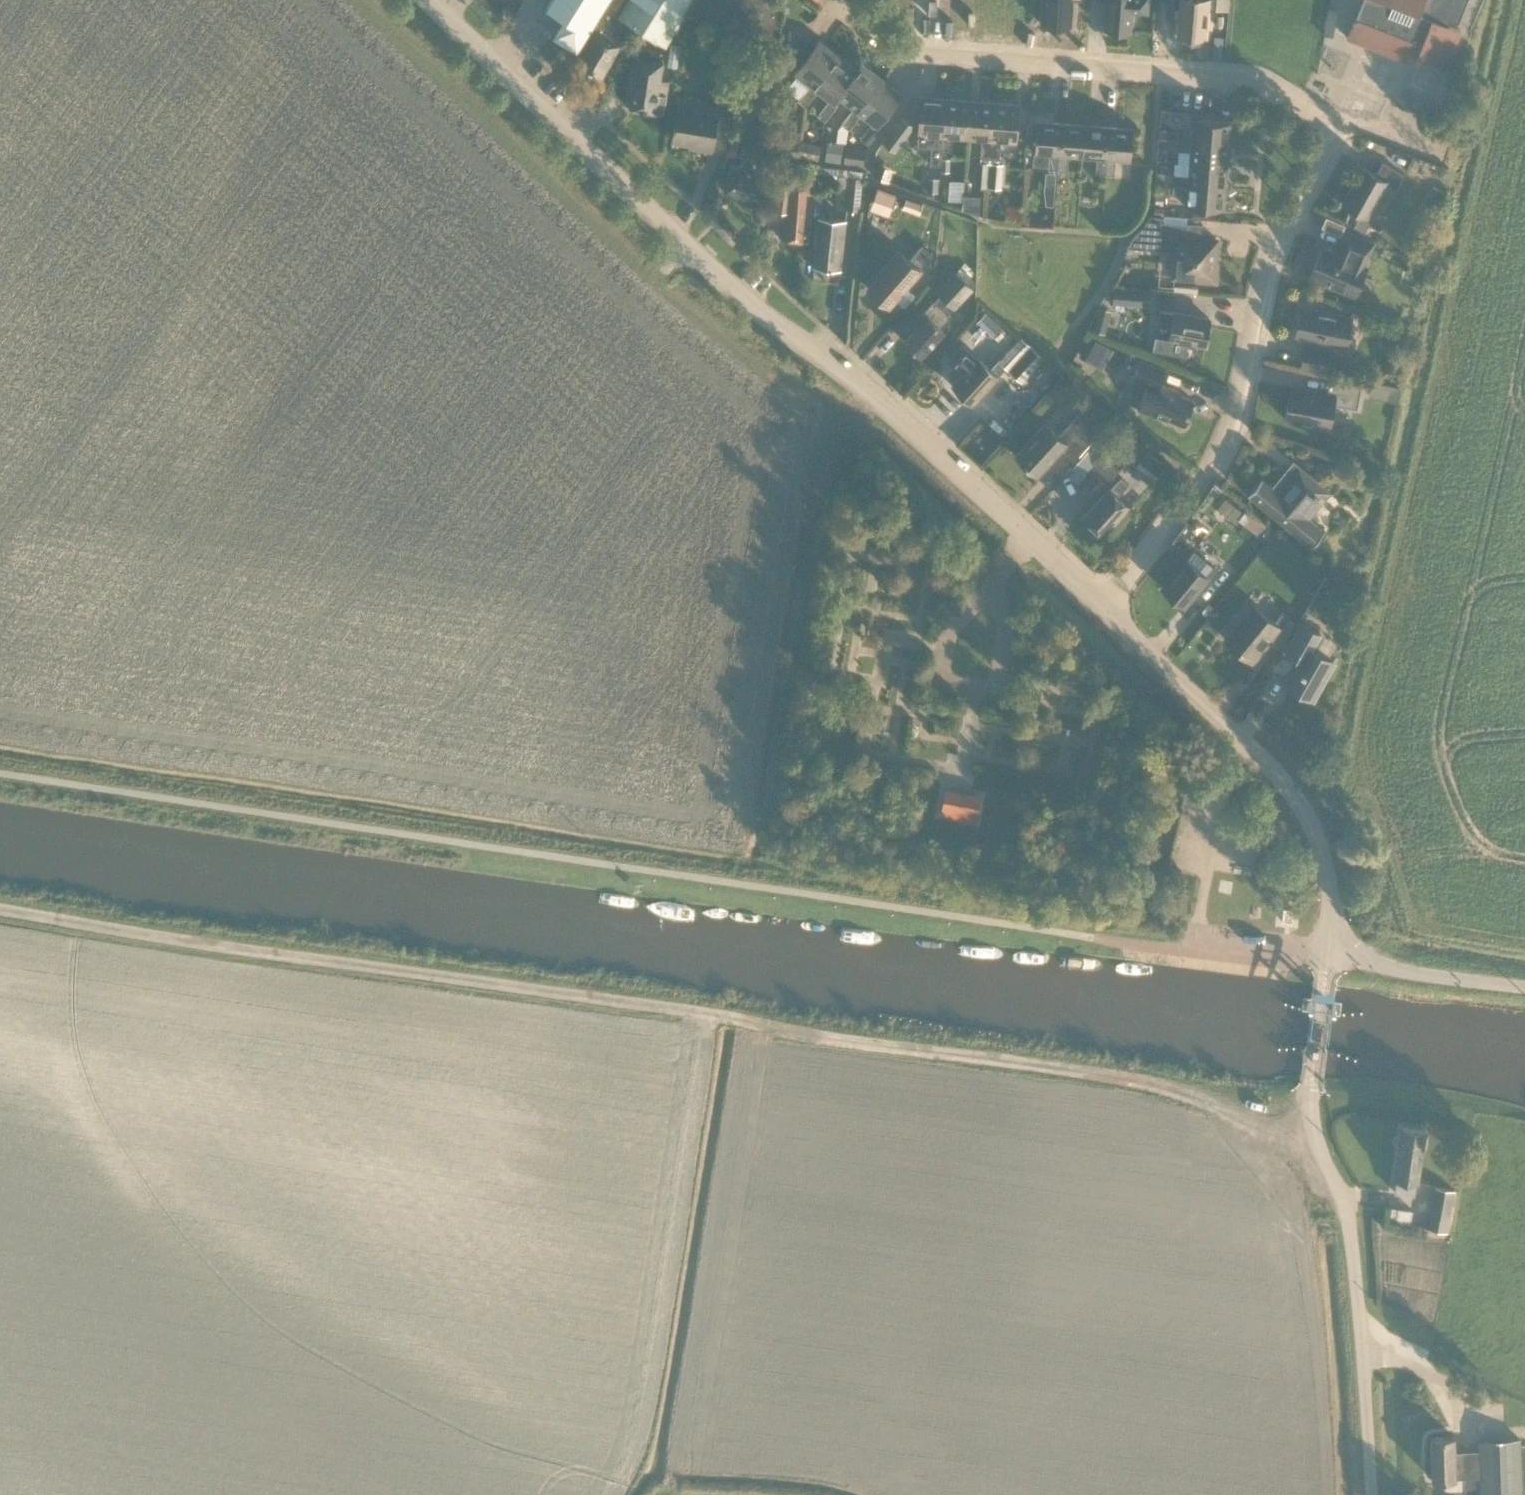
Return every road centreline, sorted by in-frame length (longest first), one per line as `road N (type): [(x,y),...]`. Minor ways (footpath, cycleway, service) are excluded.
road 1 (residential): [(1105,607),(1216,457),(1242,391),(1267,256),(1329,135),(1291,99),(1242,78),(917,54),(868,29),(849,0)]
road 2 (unclassified): [(1105,607),(863,382),(724,281),(432,0)]
road 3 (unclassified): [(1372,1494),(1351,1240),(1310,1113),(1327,956)]
road 4 (unclassified): [(1327,956),(1327,869),(1302,804),(1105,607)]
road 5 (unclassified): [(1327,956),(1524,986)]

